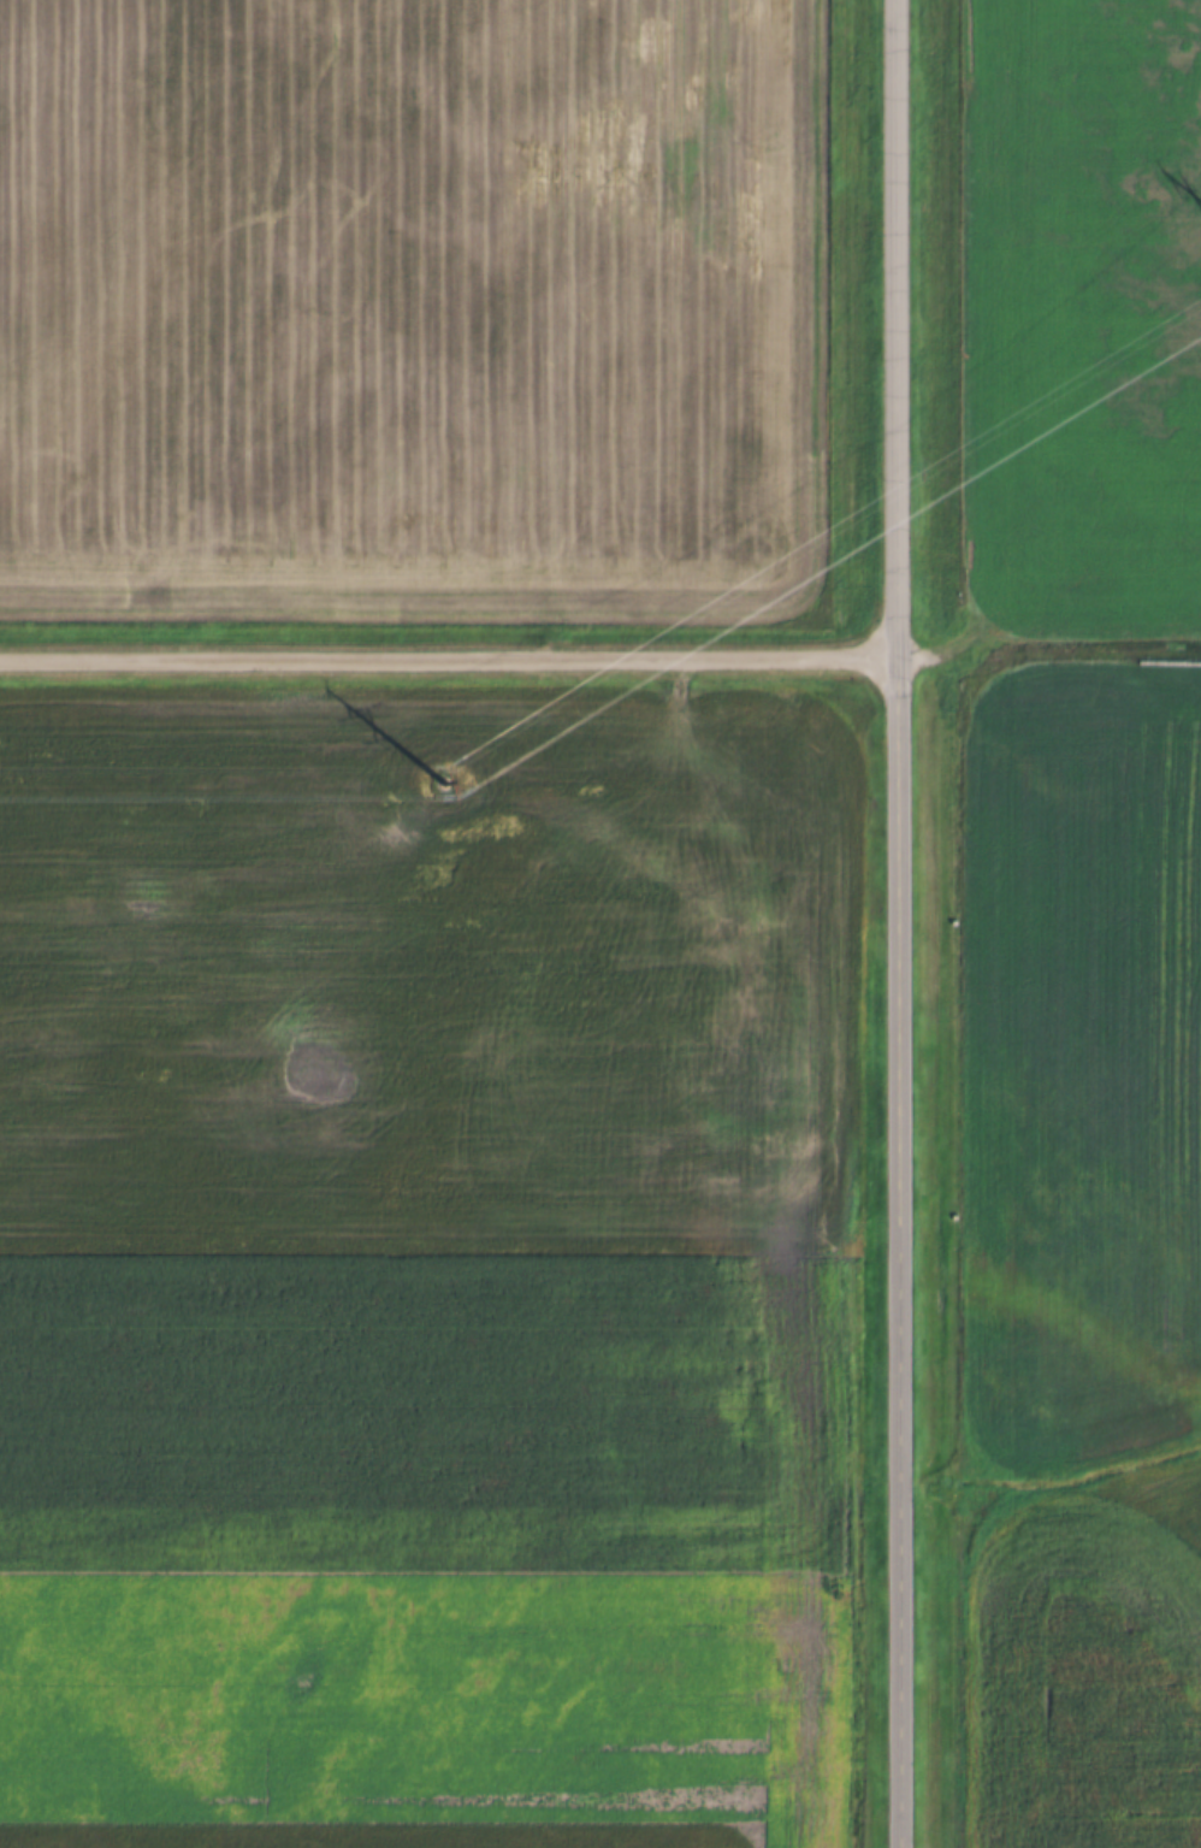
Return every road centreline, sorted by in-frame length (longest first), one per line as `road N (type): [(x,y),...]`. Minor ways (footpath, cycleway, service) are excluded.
road 1 (tertiary): [(895,1847),(894,656)]
road 2 (residential): [(0,657),(894,656)]
road 3 (tertiary): [(894,656),(893,0)]
road 4 (track): [(894,656),(1200,637)]

